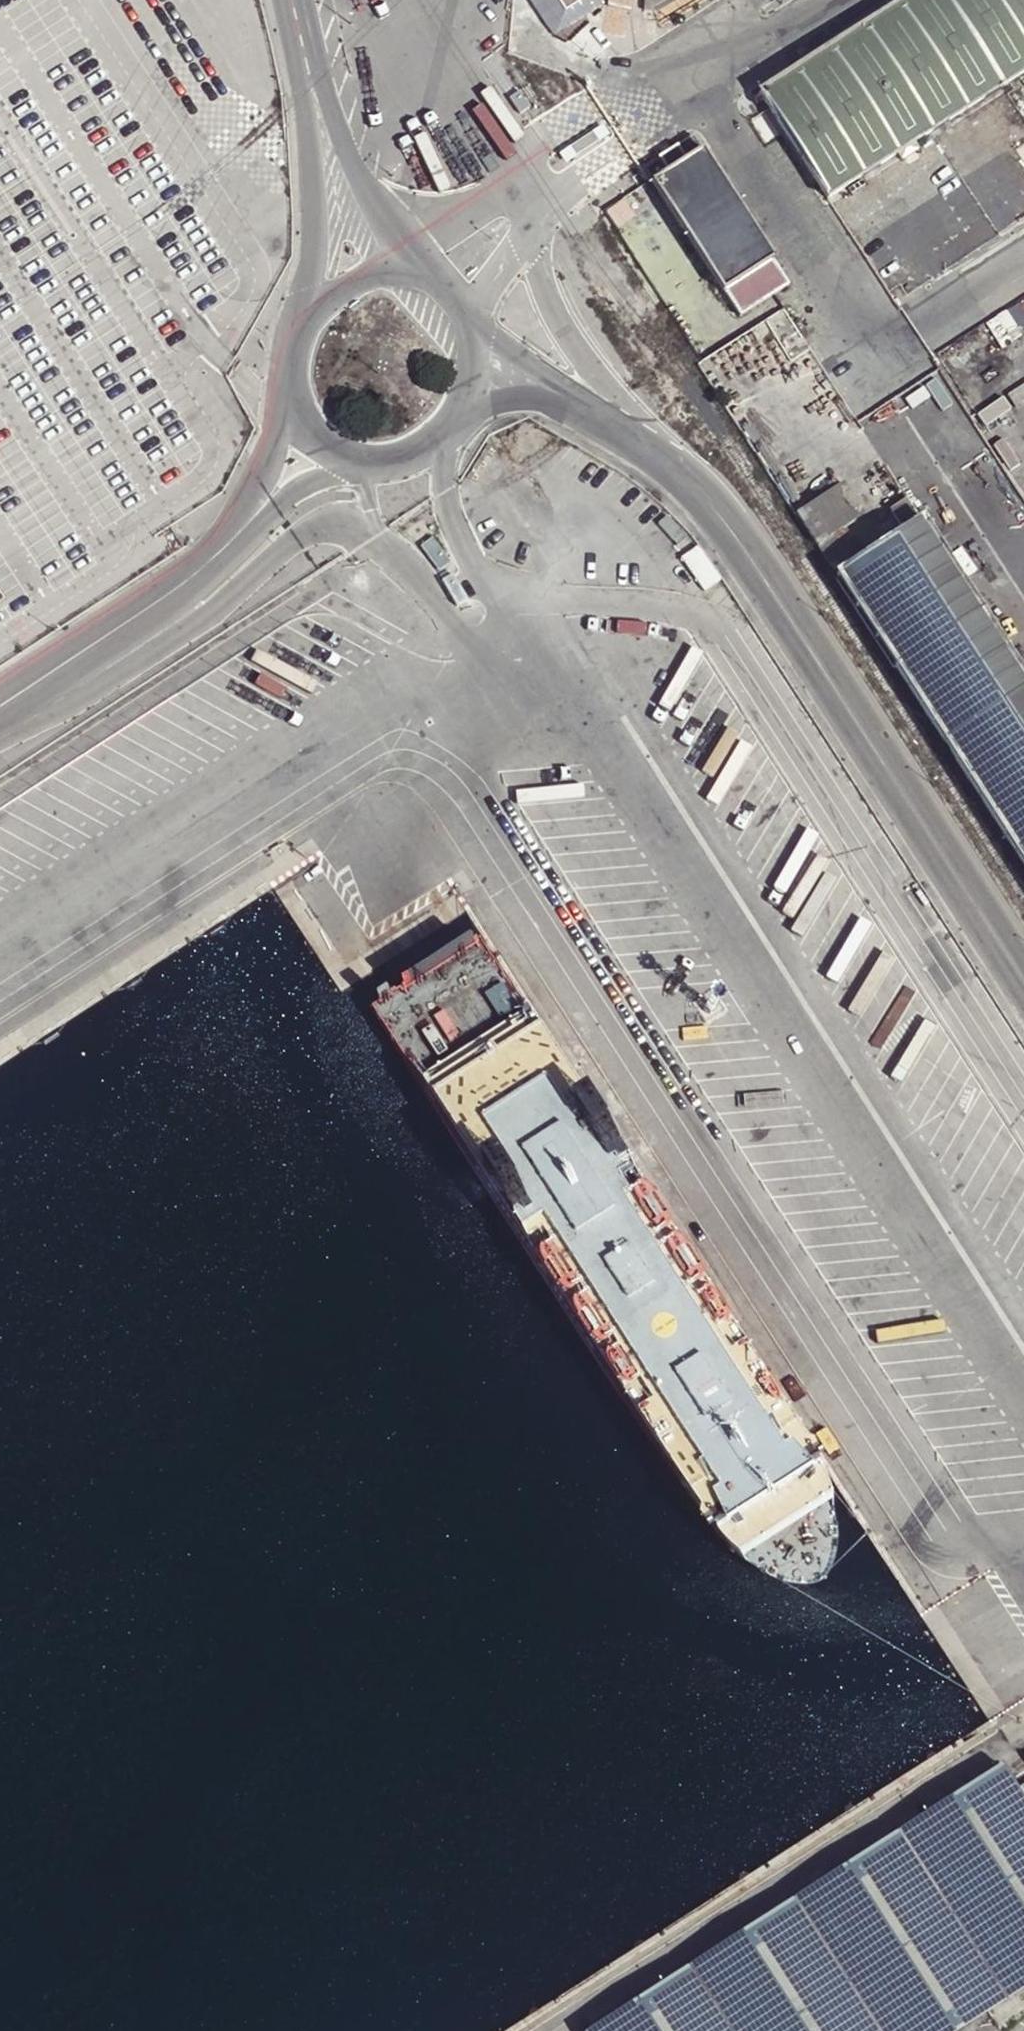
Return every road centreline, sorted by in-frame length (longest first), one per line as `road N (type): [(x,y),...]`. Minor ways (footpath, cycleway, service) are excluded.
road 1 (unclassified): [(705,83),(654,82),(598,104),(443,230),(416,280)]
road 2 (unclassified): [(463,319),(556,199),(666,127),(705,83)]
road 3 (unclassified): [(705,83),(836,0)]

